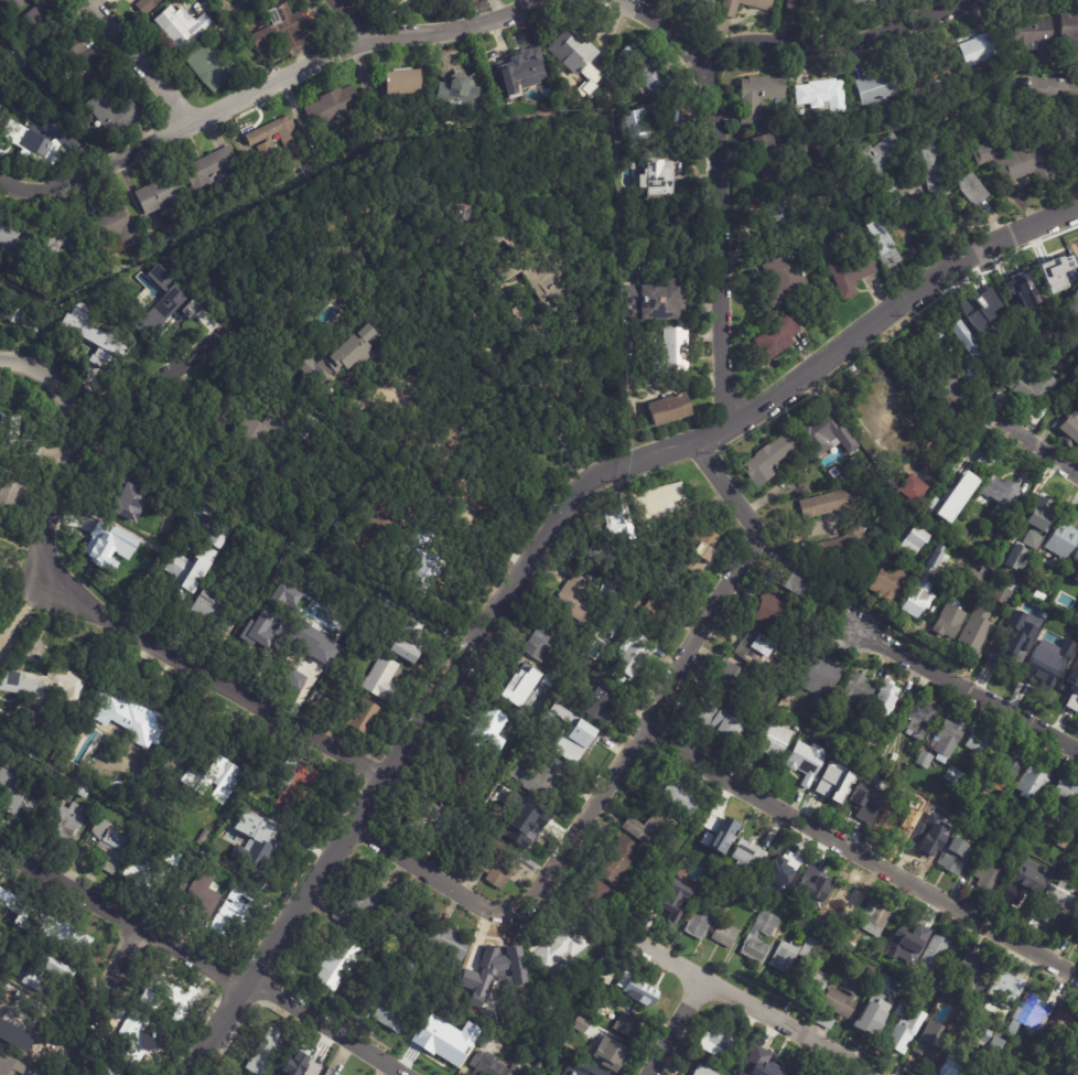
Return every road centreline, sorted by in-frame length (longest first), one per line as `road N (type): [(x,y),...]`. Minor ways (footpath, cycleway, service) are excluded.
road 1 (tertiary): [(1077,210),(946,268),(732,426),(584,486),(188,1074)]
road 2 (residential): [(697,444),(751,519),(752,549),(531,900),(507,912),(482,907),(354,830)]
road 3 (residential): [(389,773),(91,614),(47,579),(42,553),(75,408),(32,366),(0,361)]
road 4 (residential): [(543,0),(463,28),(360,43),(191,121),(109,170),(64,186),(22,189)]
road 5 (residential): [(1077,975),(642,727)]
road 6 (residential): [(406,1074),(251,980),(0,851)]
road 7 (residential): [(971,0),(844,43),(723,45),(701,55),(614,0)]
road 8 (residential): [(701,55),(721,129),(722,393),(732,426)]
road 9 (residential): [(877,1074),(627,927)]
road 10 (residential): [(1077,746),(861,630)]
road 11 (residential): [(235,322),(166,375),(75,408)]
road 12 (residential): [(141,924),(62,1074)]
road 13 (residential): [(191,121),(84,0)]

